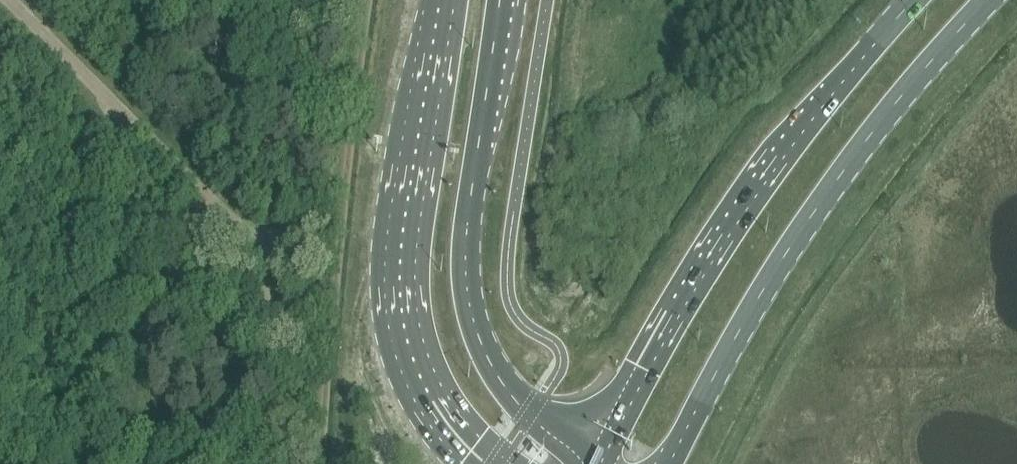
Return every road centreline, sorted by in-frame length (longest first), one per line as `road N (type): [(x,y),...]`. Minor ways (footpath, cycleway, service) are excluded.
road 1 (primary): [(672,463),(806,226),(883,118),(993,0)]
road 2 (primary): [(916,0),(759,192),(603,460)]
road 3 (primary): [(603,460),(530,415),(509,392),(472,318),(467,235),(502,0)]
road 4 (primary): [(445,0),(402,224),(400,284),(409,344),(436,401),(492,463)]

